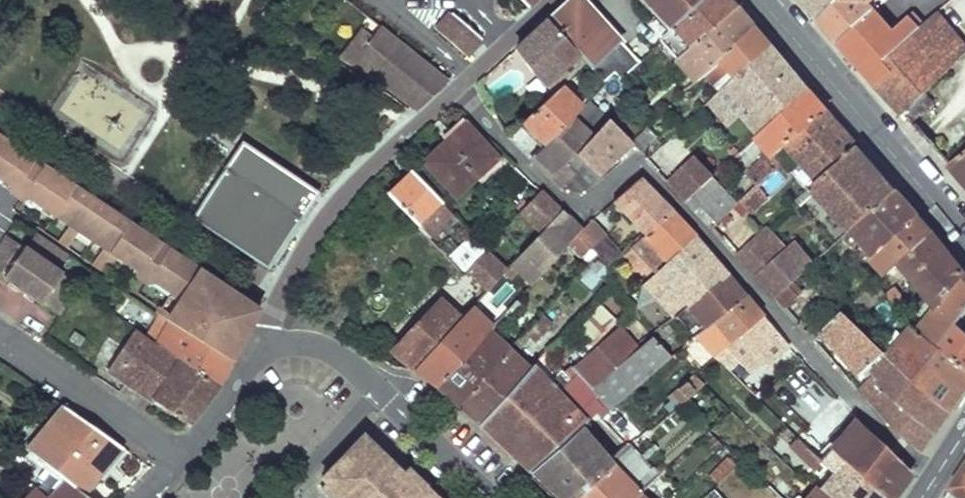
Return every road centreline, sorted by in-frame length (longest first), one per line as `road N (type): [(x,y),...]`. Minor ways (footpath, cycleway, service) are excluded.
road 1 (residential): [(457,88),(565,200),(590,202),(630,171),(648,175),(832,381),(936,478)]
road 2 (residential): [(457,88),(343,194),(275,301),(275,347)]
road 3 (tertiary): [(964,237),(768,0)]
road 4 (residential): [(0,335),(175,457)]
road 5 (residential): [(492,497),(378,393)]
road 6 (residential): [(275,347),(255,355),(175,457)]
road 7 (residential): [(280,497),(378,393)]
road 8 (residential): [(547,0),(457,88)]

